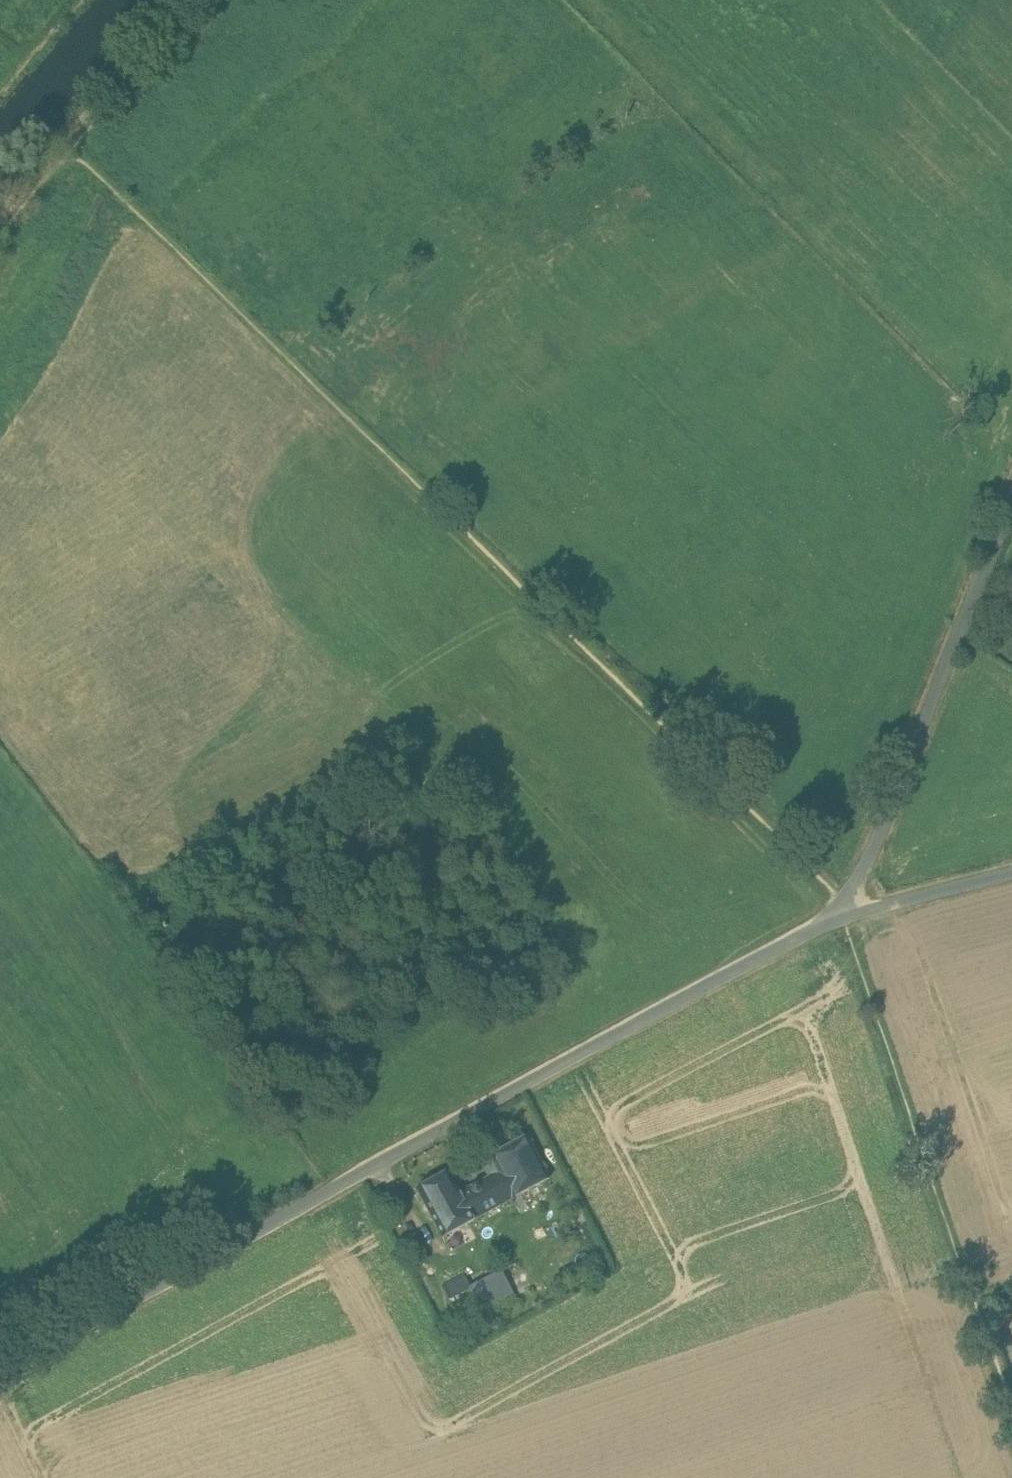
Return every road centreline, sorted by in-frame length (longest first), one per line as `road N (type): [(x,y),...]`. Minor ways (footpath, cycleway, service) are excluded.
road 1 (track): [(77,154),(849,899)]
road 2 (unclassified): [(0,1370),(846,916)]
road 3 (track): [(846,916),(1011,1419)]
road 4 (unclassified): [(1011,494),(846,916)]
road 5 (residential): [(846,916),(1011,875)]

